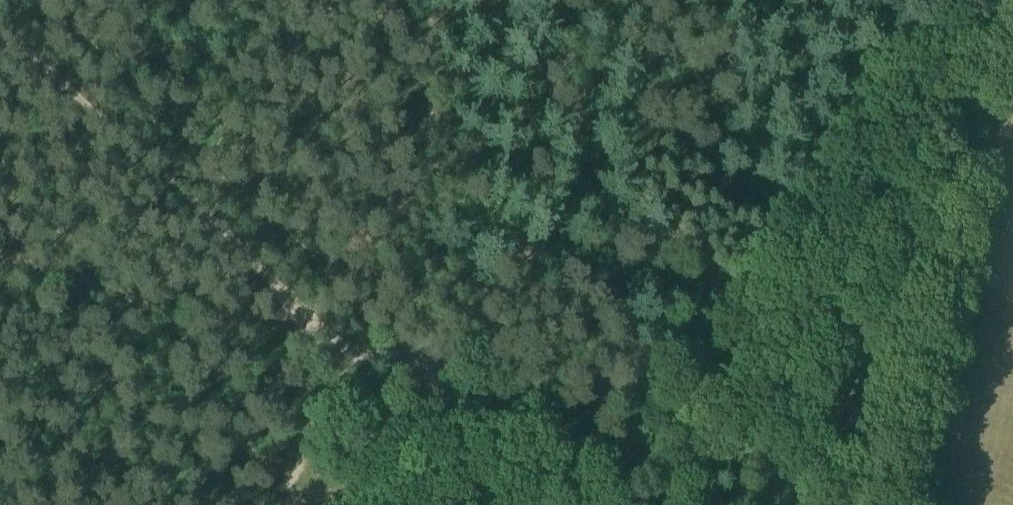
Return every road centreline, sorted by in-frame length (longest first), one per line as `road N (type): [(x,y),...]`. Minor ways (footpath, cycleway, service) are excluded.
road 1 (track): [(863,499),(787,434),(745,340),(495,0)]
road 2 (track): [(863,499),(882,394),(1006,0)]
road 3 (track): [(426,0),(429,393)]
road 4 (track): [(0,259),(344,357)]
road 5 (track): [(591,504),(566,459),(532,438),(344,357)]
road 6 (track): [(344,357),(263,504)]

